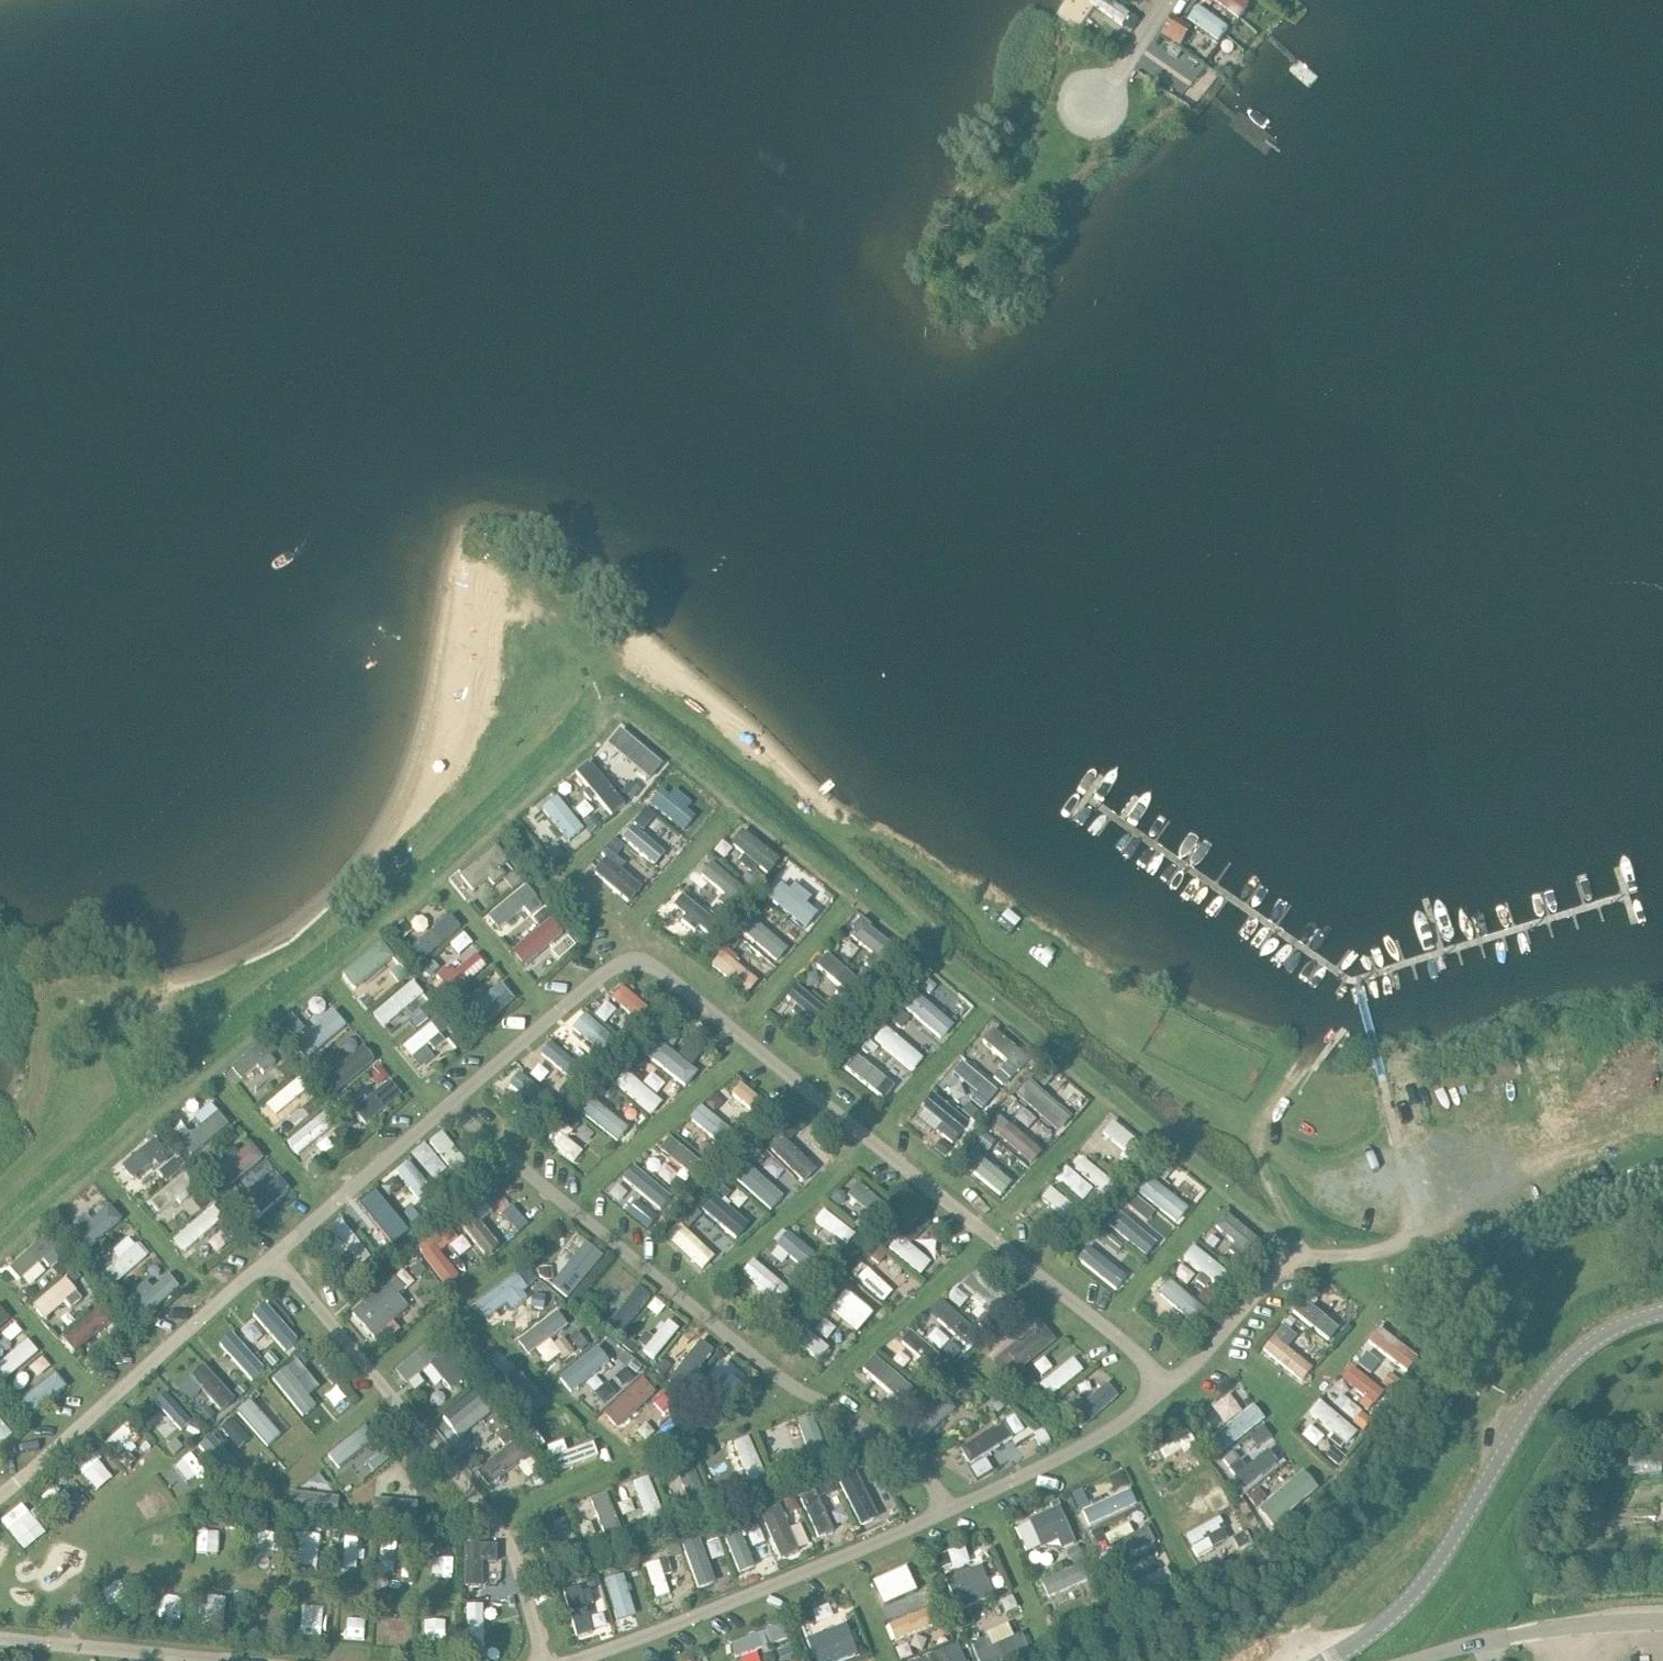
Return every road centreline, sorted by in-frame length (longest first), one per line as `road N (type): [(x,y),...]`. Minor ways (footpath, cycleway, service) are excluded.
road 1 (tertiary): [(1324,1660),(1419,1588),(1584,1345),(1662,1312)]
road 2 (unclassified): [(1408,1660),(1516,1634),(1662,1620)]

